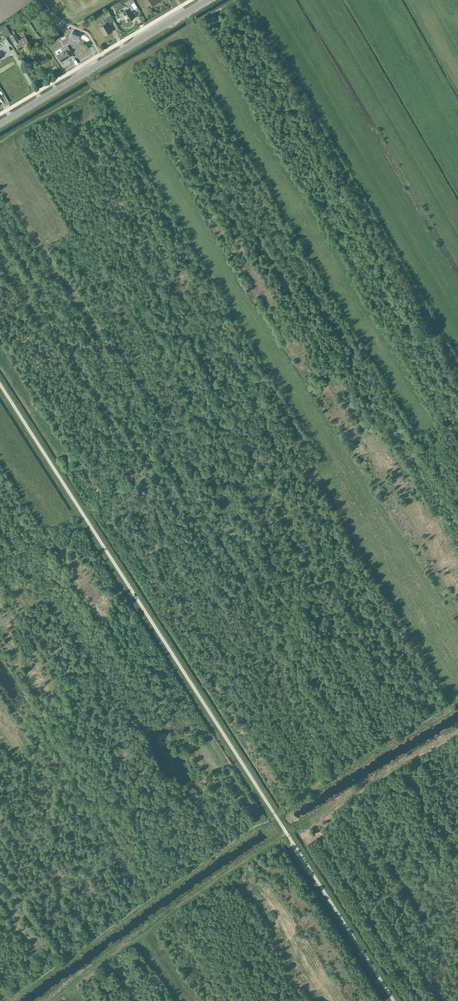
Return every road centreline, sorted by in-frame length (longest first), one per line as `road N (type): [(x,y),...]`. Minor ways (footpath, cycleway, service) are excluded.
road 1 (unclassified): [(394,1000),(0,385)]
road 2 (track): [(47,1000),(279,837),(457,732)]
road 3 (secondary): [(0,125),(209,0)]

